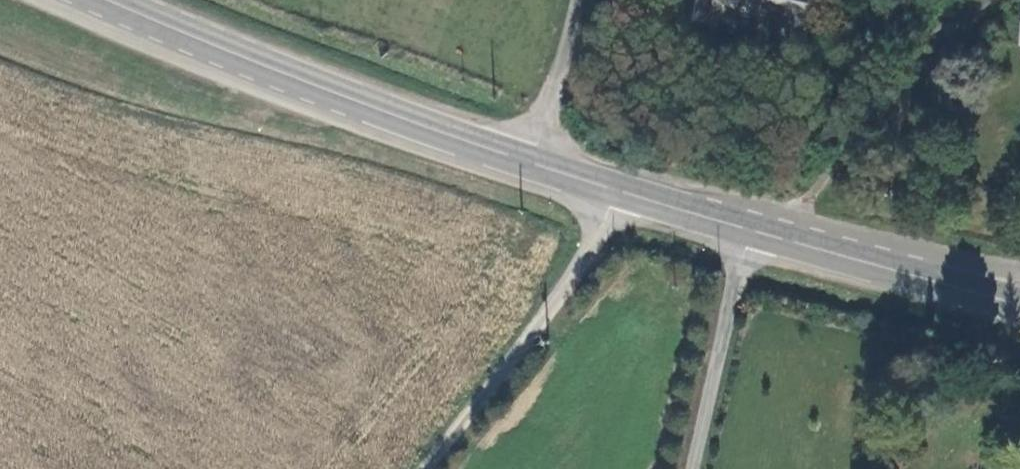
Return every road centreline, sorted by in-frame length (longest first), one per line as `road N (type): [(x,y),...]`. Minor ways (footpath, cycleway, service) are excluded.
road 1 (secondary): [(115,0),(282,73),(623,192)]
road 2 (unclassified): [(623,192),(551,312),(430,468)]
road 3 (secondary): [(749,230),(1019,307)]
road 4 (unclassified): [(749,230),(689,468)]
road 5 (secondary): [(623,192),(749,230)]

